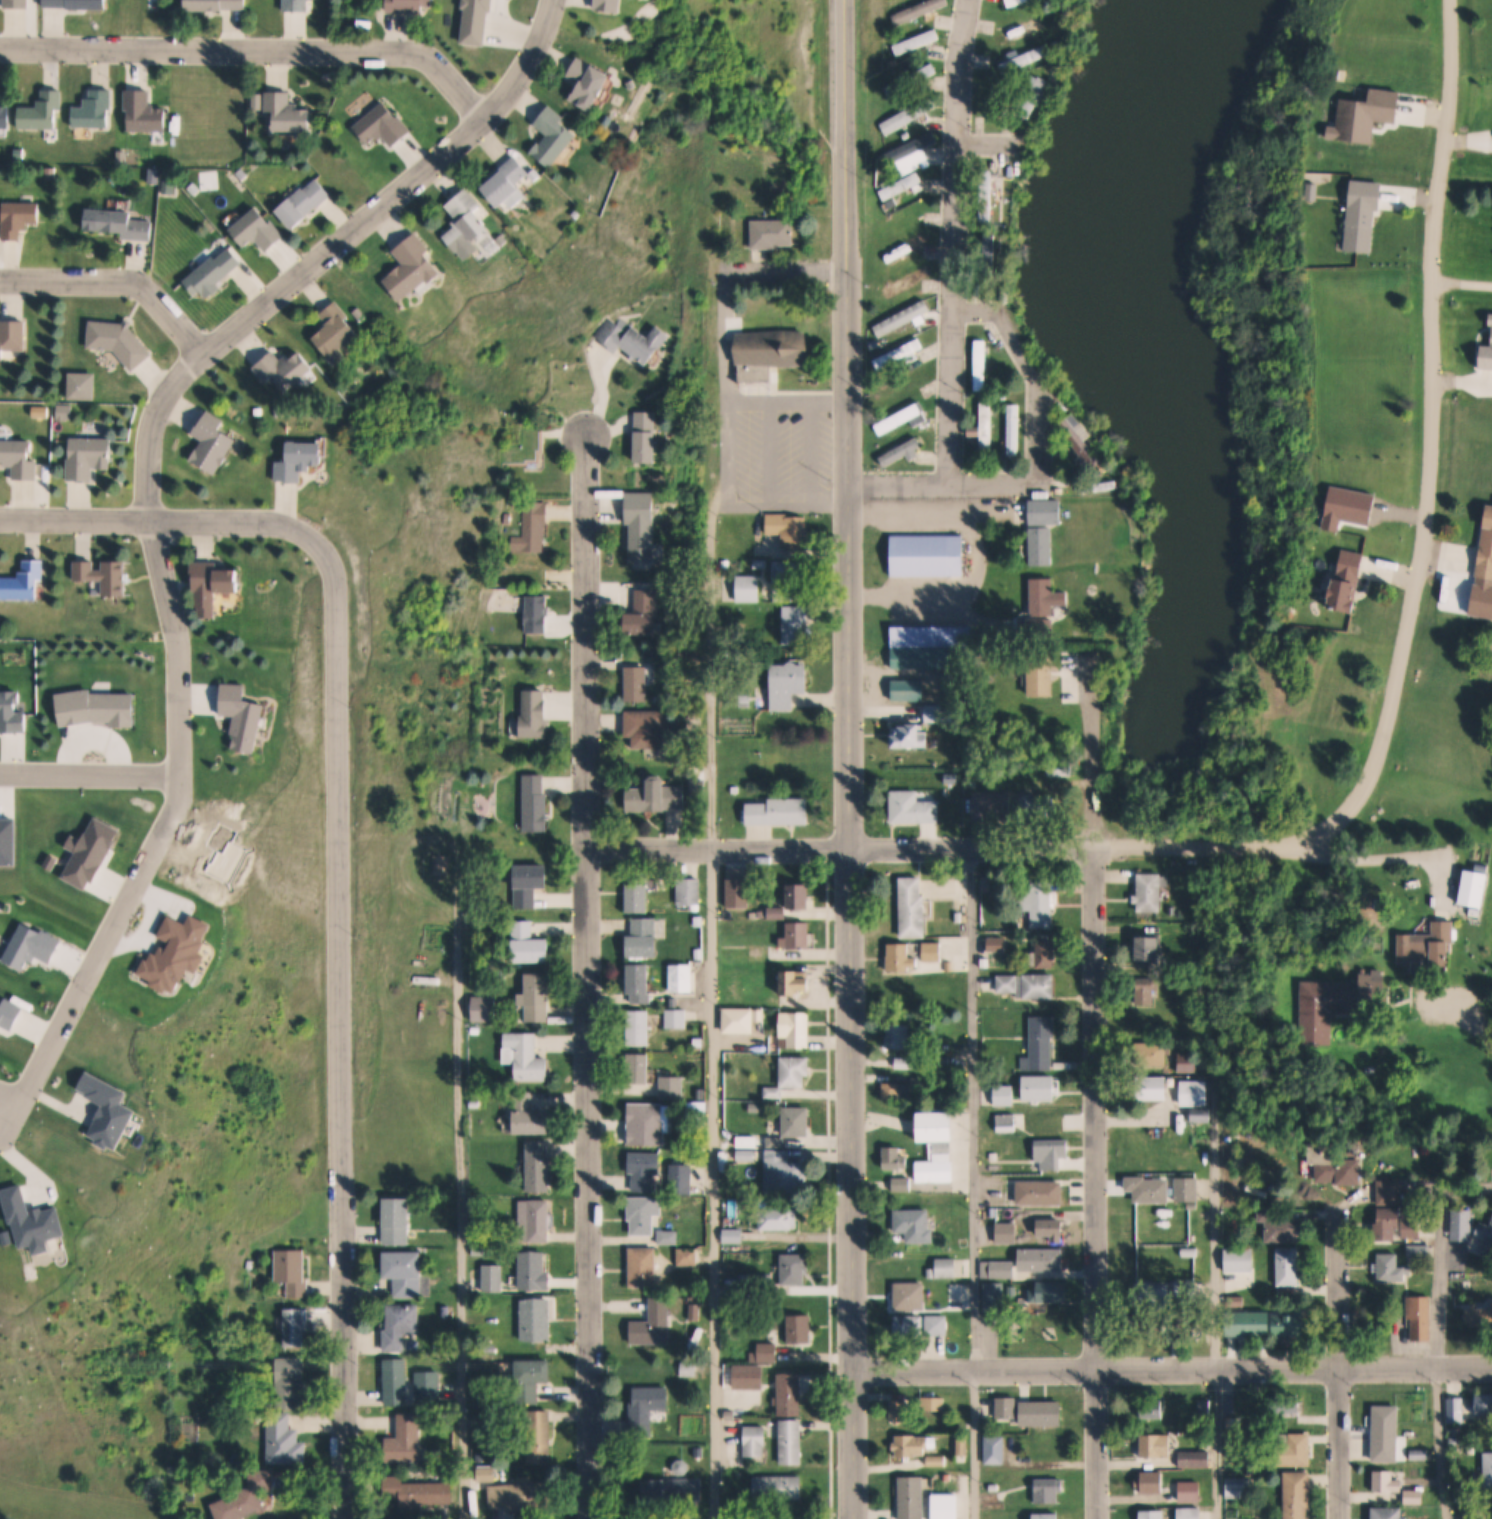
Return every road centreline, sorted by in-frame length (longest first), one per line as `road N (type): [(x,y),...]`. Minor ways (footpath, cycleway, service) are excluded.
road 1 (residential): [(0,1111),(25,1092),(179,801),(175,643),(149,480),(163,398),(500,107),(524,74),(556,0)]
road 2 (residential): [(594,1518),(585,435)]
road 3 (residential): [(347,1518),(340,611),(321,548)]
road 4 (residential): [(1308,844),(1346,818),(1371,784),(1411,603),(1435,437),(1433,232),(1456,64),(1451,0)]
road 5 (tertiary): [(852,848),(844,0)]
road 6 (residential): [(1099,1518),(1096,847)]
road 7 (tertiary): [(856,1518),(852,848)]
road 8 (residential): [(1491,1366),(857,1368)]
road 9 (residential): [(489,118),(418,53),(0,48)]
road 10 (residential): [(587,848),(1096,847)]
road 11 (residential): [(956,483),(958,138),(970,0)]
road 12 (residential): [(956,308),(998,308),(1044,380),(1042,482),(850,483)]
road 13 (residential): [(321,548),(277,525),(0,520)]
road 14 (residential): [(1340,1518),(1340,1208)]
road 15 (residential): [(202,358),(141,287),(0,283)]
road 16 (residential): [(1096,847),(1287,852),(1308,844)]
road 17 (residential): [(178,781),(0,782)]

